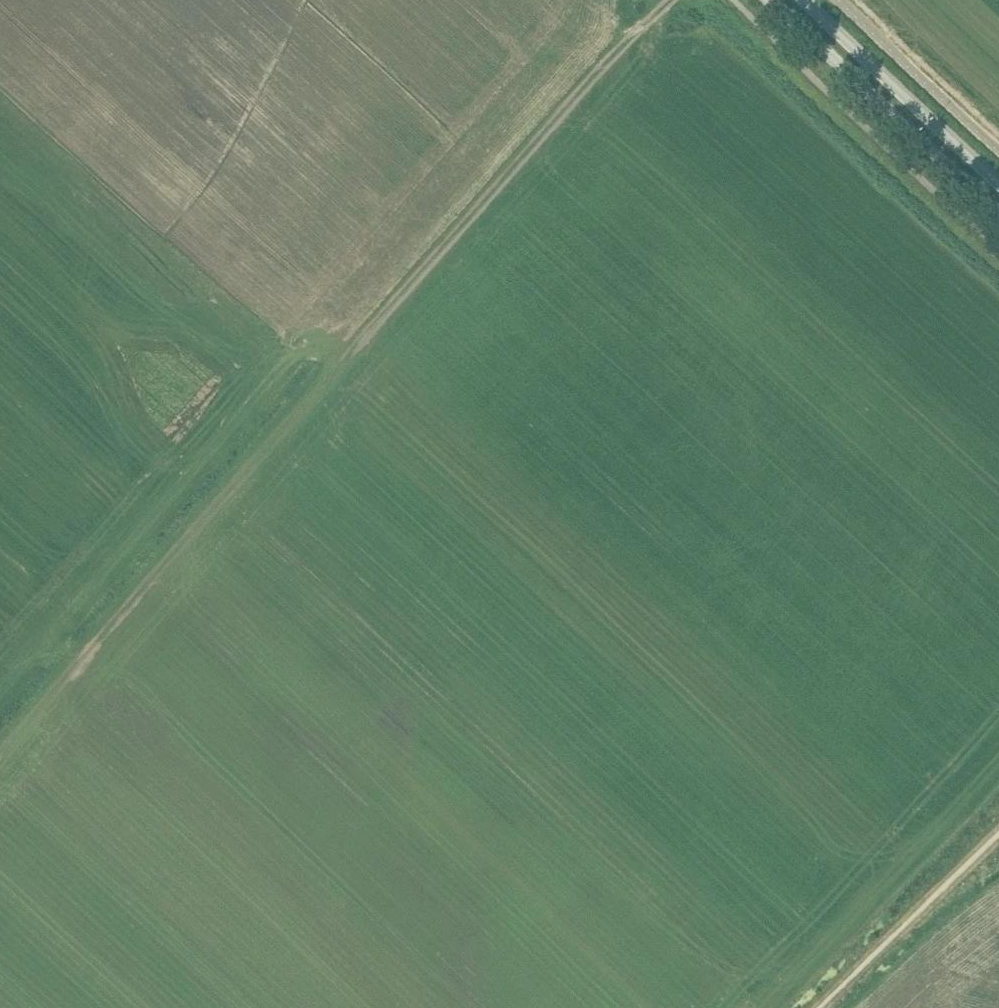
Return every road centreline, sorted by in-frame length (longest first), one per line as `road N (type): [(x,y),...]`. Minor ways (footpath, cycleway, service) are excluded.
road 1 (secondary): [(772,0),(998,209)]
road 2 (secondary): [(998,178),(805,0)]
road 3 (track): [(826,1007),(998,836)]

